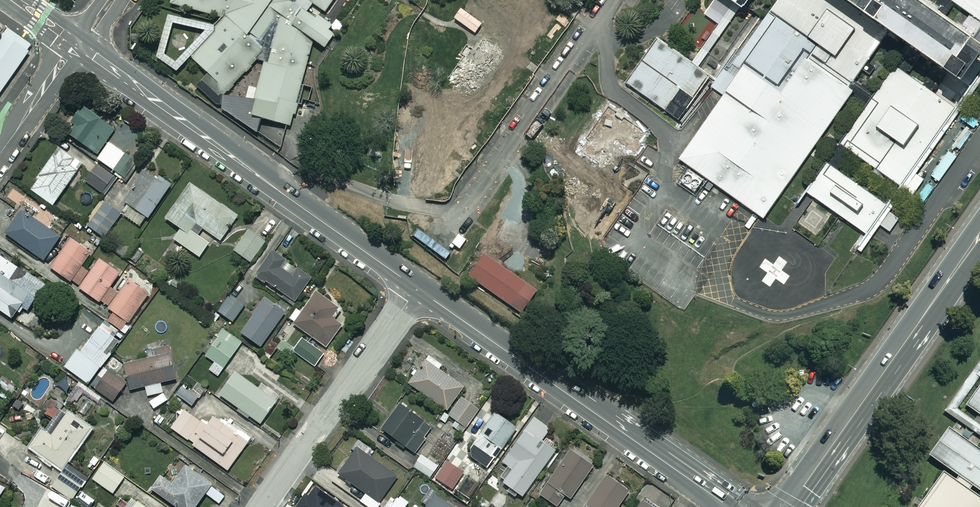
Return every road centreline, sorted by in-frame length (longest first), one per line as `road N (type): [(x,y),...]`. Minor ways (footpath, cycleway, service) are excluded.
road 1 (tertiary): [(79,44),(417,288)]
road 2 (tertiary): [(417,288),(730,506)]
road 3 (secondary): [(979,235),(789,506)]
road 4 (residential): [(312,437),(417,288)]
road 5 (residential): [(0,156),(79,44)]

